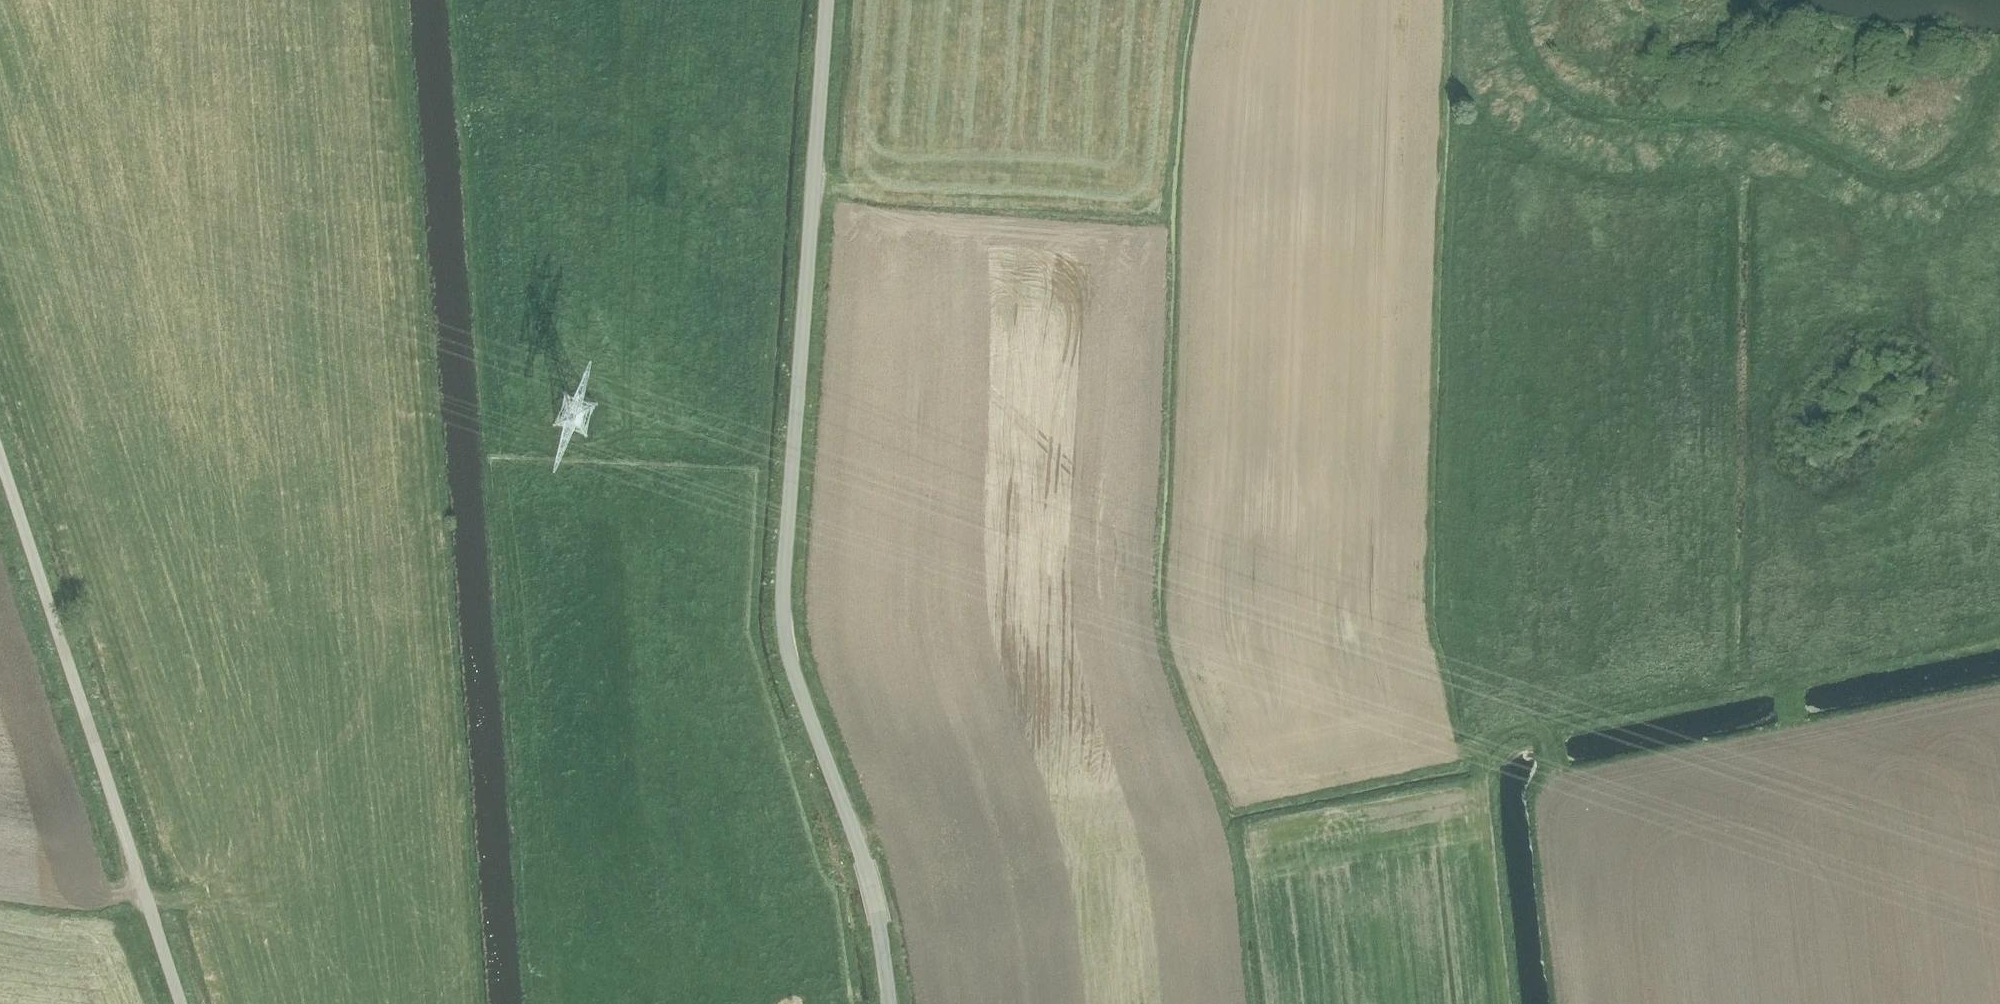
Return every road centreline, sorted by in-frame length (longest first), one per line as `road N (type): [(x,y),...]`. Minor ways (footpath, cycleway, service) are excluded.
road 1 (unclassified): [(827,0),(783,599),(793,667),(867,876),(891,1003)]
road 2 (unclassified): [(0,448),(184,1003)]

